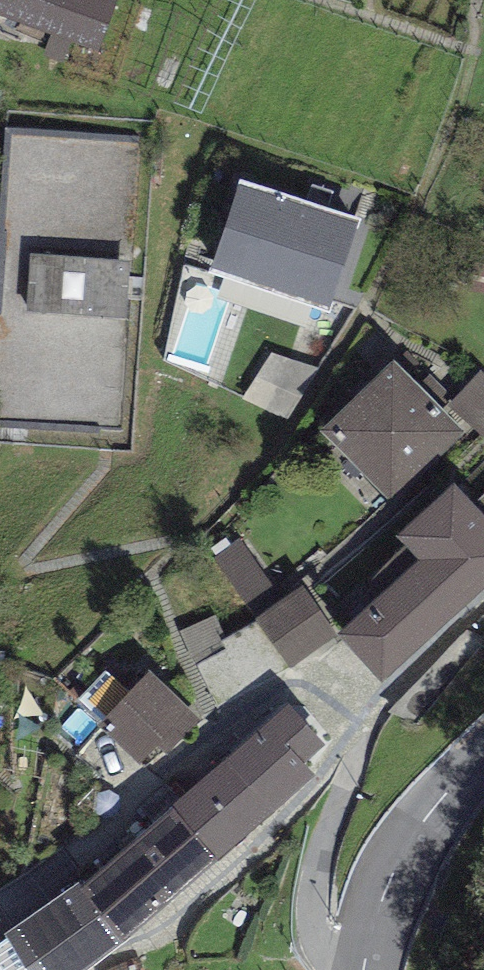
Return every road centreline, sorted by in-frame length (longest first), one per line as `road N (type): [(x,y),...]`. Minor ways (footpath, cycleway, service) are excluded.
road 1 (tertiary): [(483,753),(410,842),(364,969)]

